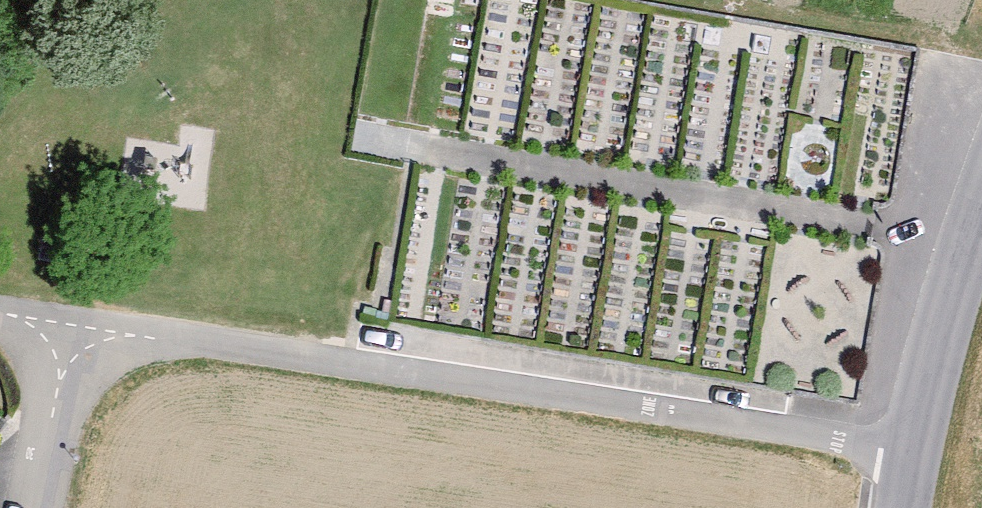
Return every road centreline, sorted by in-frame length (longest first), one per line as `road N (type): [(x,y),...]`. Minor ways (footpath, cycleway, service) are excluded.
road 1 (residential): [(52,315),(906,449)]
road 2 (tertiary): [(906,449),(981,227)]
road 3 (residential): [(15,507),(52,315)]

